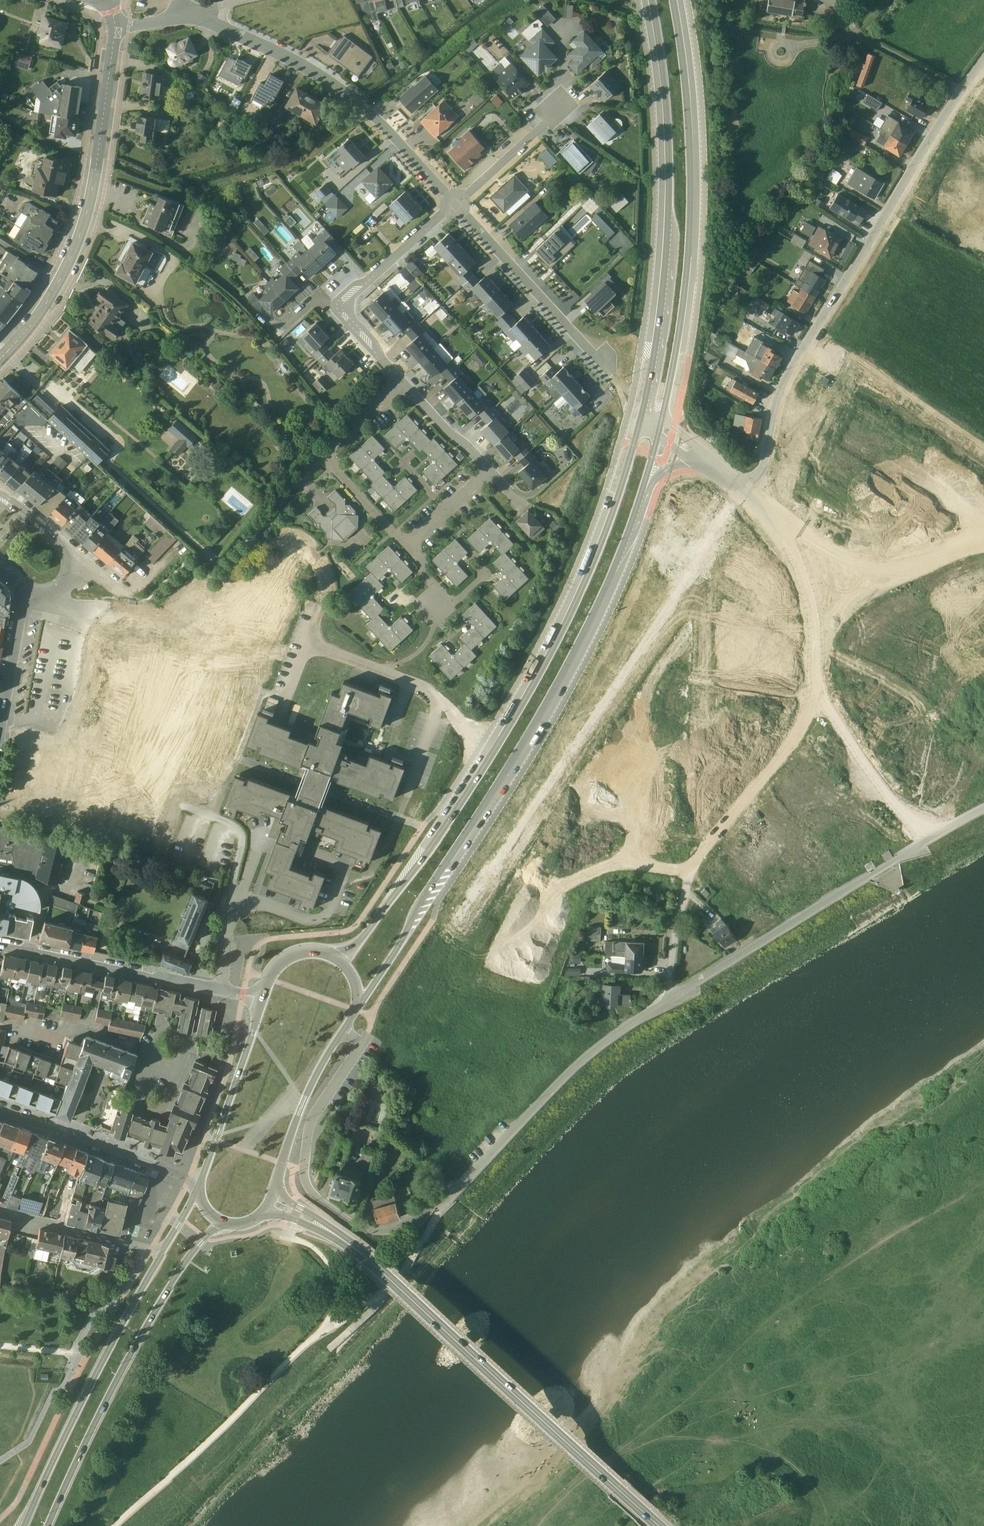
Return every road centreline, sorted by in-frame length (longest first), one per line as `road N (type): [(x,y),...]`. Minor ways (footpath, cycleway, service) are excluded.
road 1 (primary): [(639,420),(603,534),(550,652),(427,850),(356,944),(338,955)]
road 2 (primary): [(359,1001),(568,661),(641,489)]
road 3 (residential): [(738,486),(763,466),(793,365),(983,58)]
road 4 (primary): [(659,1525),(335,1230)]
road 5 (primary): [(660,421),(688,213),(673,0)]
road 6 (primary): [(651,0),(668,211),(639,420)]
road 7 (unclassified): [(667,998),(685,890),(712,838),(803,724),(817,637)]
road 8 (unclassified): [(667,998),(983,804)]
road 9 (tertiary): [(117,26),(84,223),(48,301),(0,359)]
road 10 (primary): [(45,1525),(160,1298),(205,1234),(226,1220)]
road 11 (residential): [(442,1197),(404,1222),(374,1227),(332,1207),(309,1183),(312,1119),(363,1041)]
road 12 (primary): [(162,1249),(22,1525)]
road 13 (unclassified): [(442,1197),(583,1054),(667,998)]
road 14 (track): [(321,1326),(109,1525)]
road 15 (residential): [(406,381),(344,307),(456,203)]
road 16 (residential): [(221,987),(0,945)]
road 17 (residential): [(604,361),(456,203)]
road 18 (residential): [(0,1104),(200,1179)]
road 19 (residential): [(197,14),(295,58),(369,108)]
road 20 (primary): [(262,995),(200,1179)]
road 21 (track): [(930,834),(895,804),(815,680)]
road 22 (unclassified): [(817,637),(796,563),(738,486)]
road 23 (unclassified): [(24,589),(58,591),(76,561),(0,491)]
road 24 (primary): [(274,1183),(303,1101),(342,1028)]
road 25 (residential): [(162,1249),(0,1212)]
road 26 (unclassified): [(873,568),(738,486)]
road 27 (residential): [(558,106),(456,203)]
road 28 (residential): [(456,203),(369,108)]
road 29 (track): [(321,1326),(336,1294),(332,1271),(323,1253),(284,1224)]

